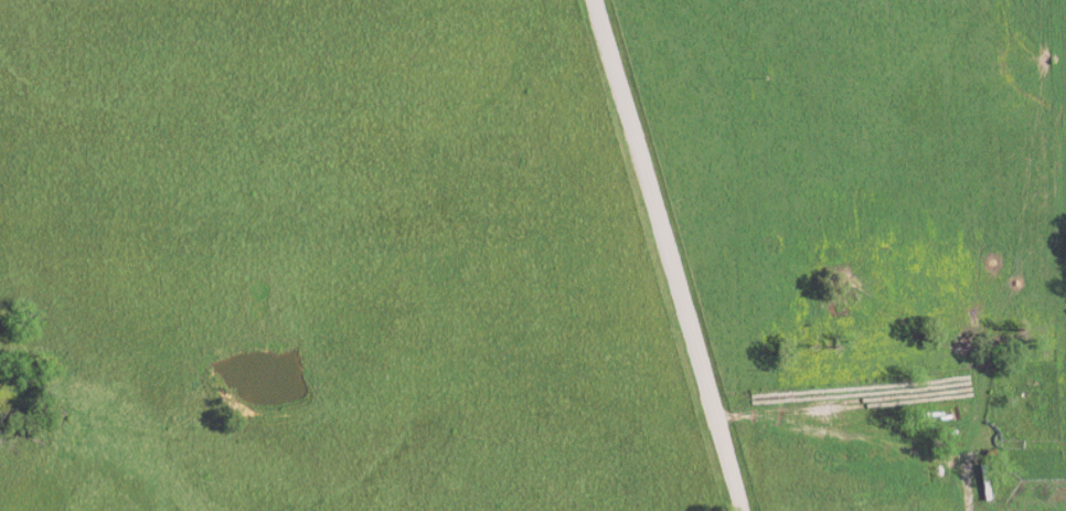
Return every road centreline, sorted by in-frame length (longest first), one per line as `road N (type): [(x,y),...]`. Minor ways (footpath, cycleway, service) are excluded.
road 1 (residential): [(741,510),(670,222),(596,0)]

